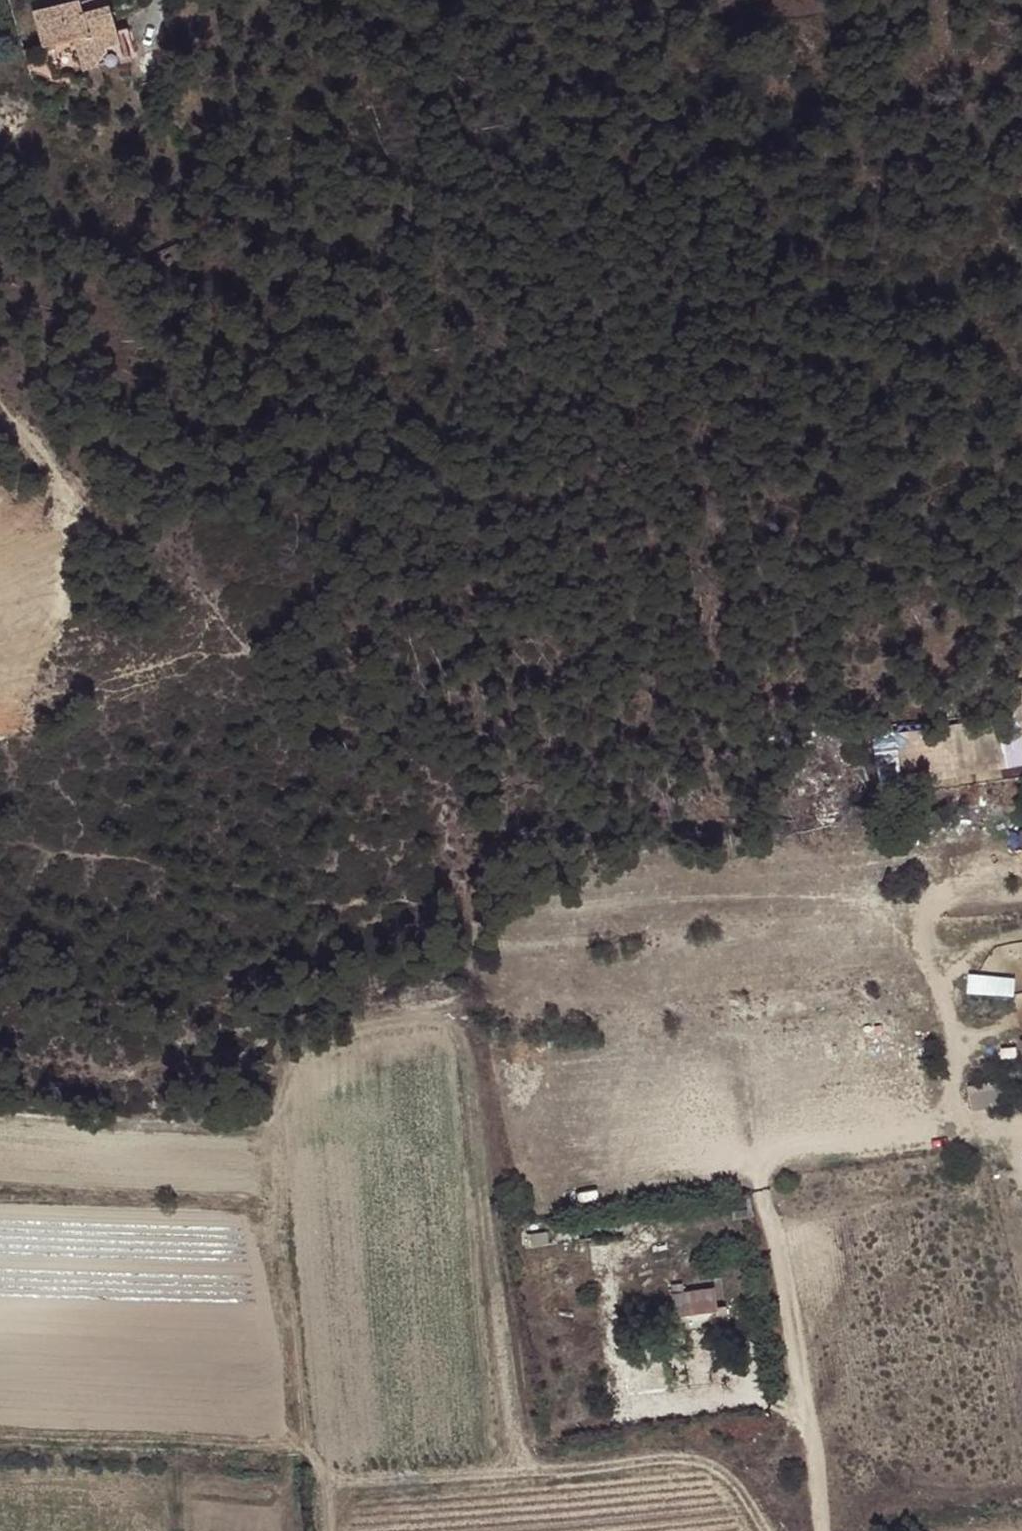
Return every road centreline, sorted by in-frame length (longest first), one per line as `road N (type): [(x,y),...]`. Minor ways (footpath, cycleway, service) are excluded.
road 1 (track): [(957,1131),(798,1148),(763,1172),(822,1530)]

